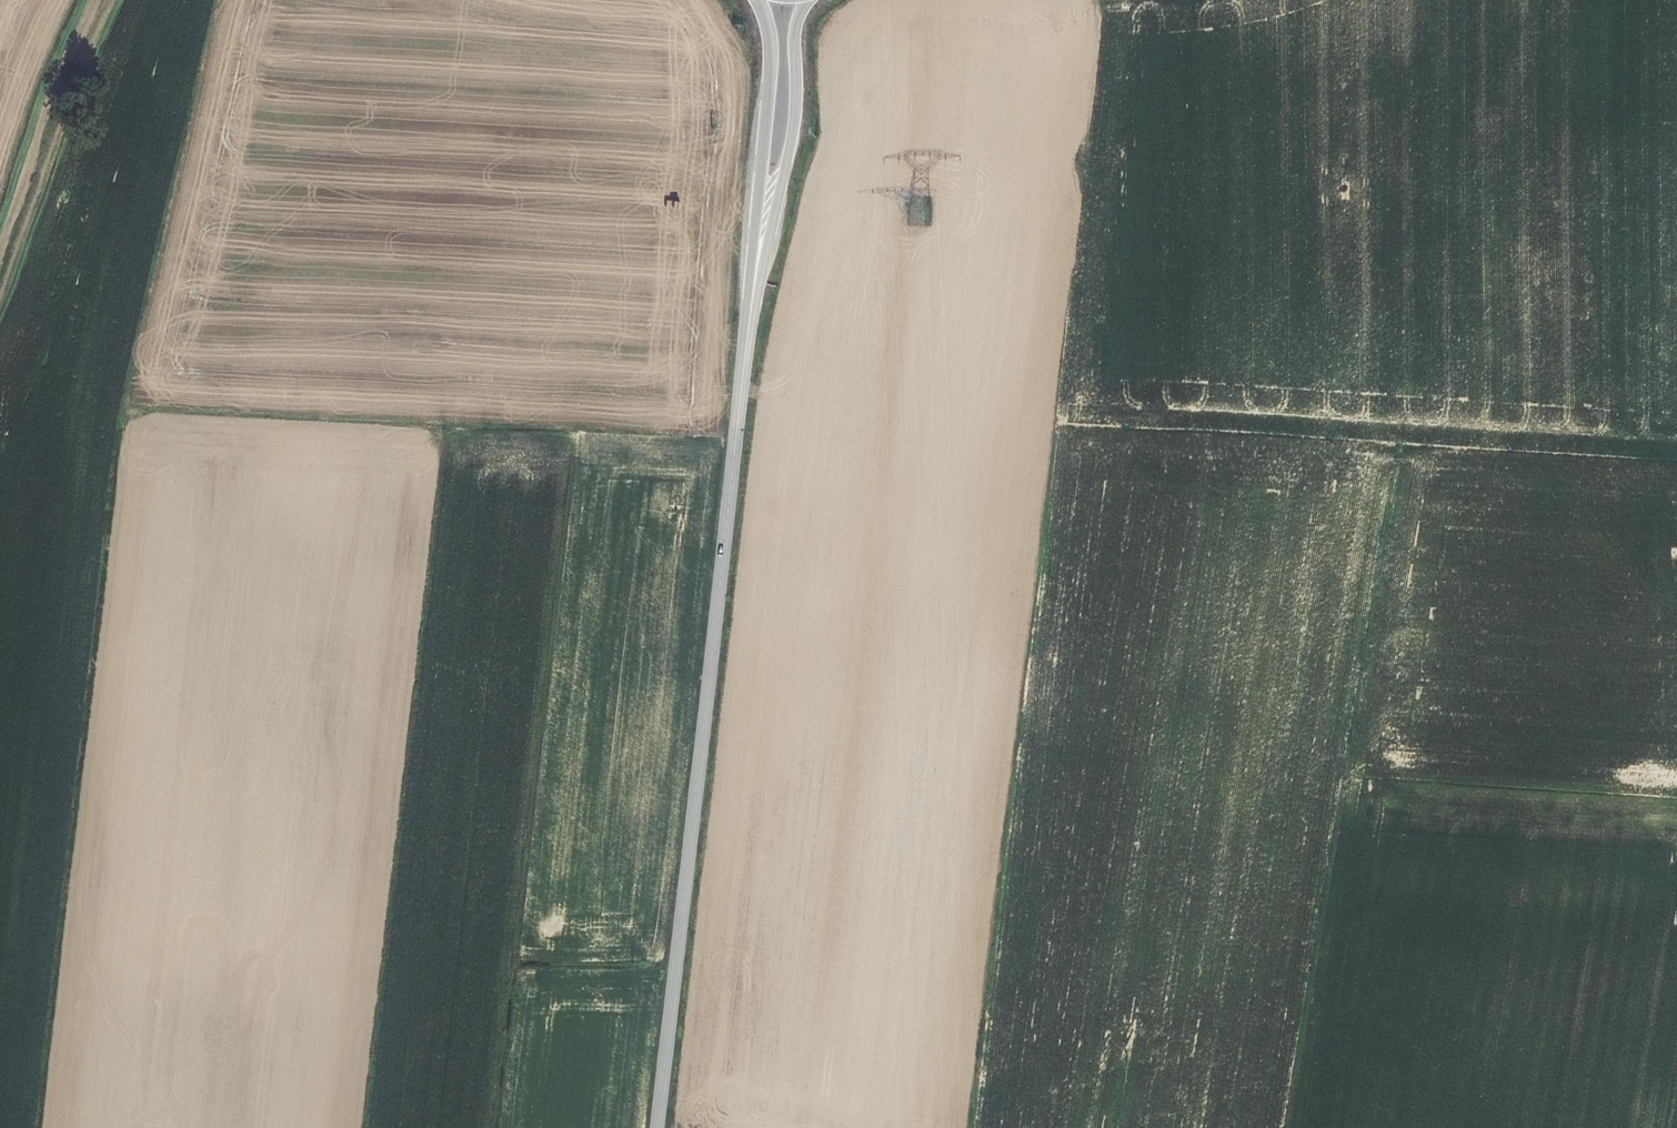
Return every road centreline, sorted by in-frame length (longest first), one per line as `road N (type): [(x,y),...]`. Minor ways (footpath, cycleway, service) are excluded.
road 1 (tertiary): [(754,293),(658,1127)]
road 2 (tertiary): [(754,293),(794,131),(795,41),(808,0)]
road 3 (tertiary): [(758,0),(771,51),(754,293)]

